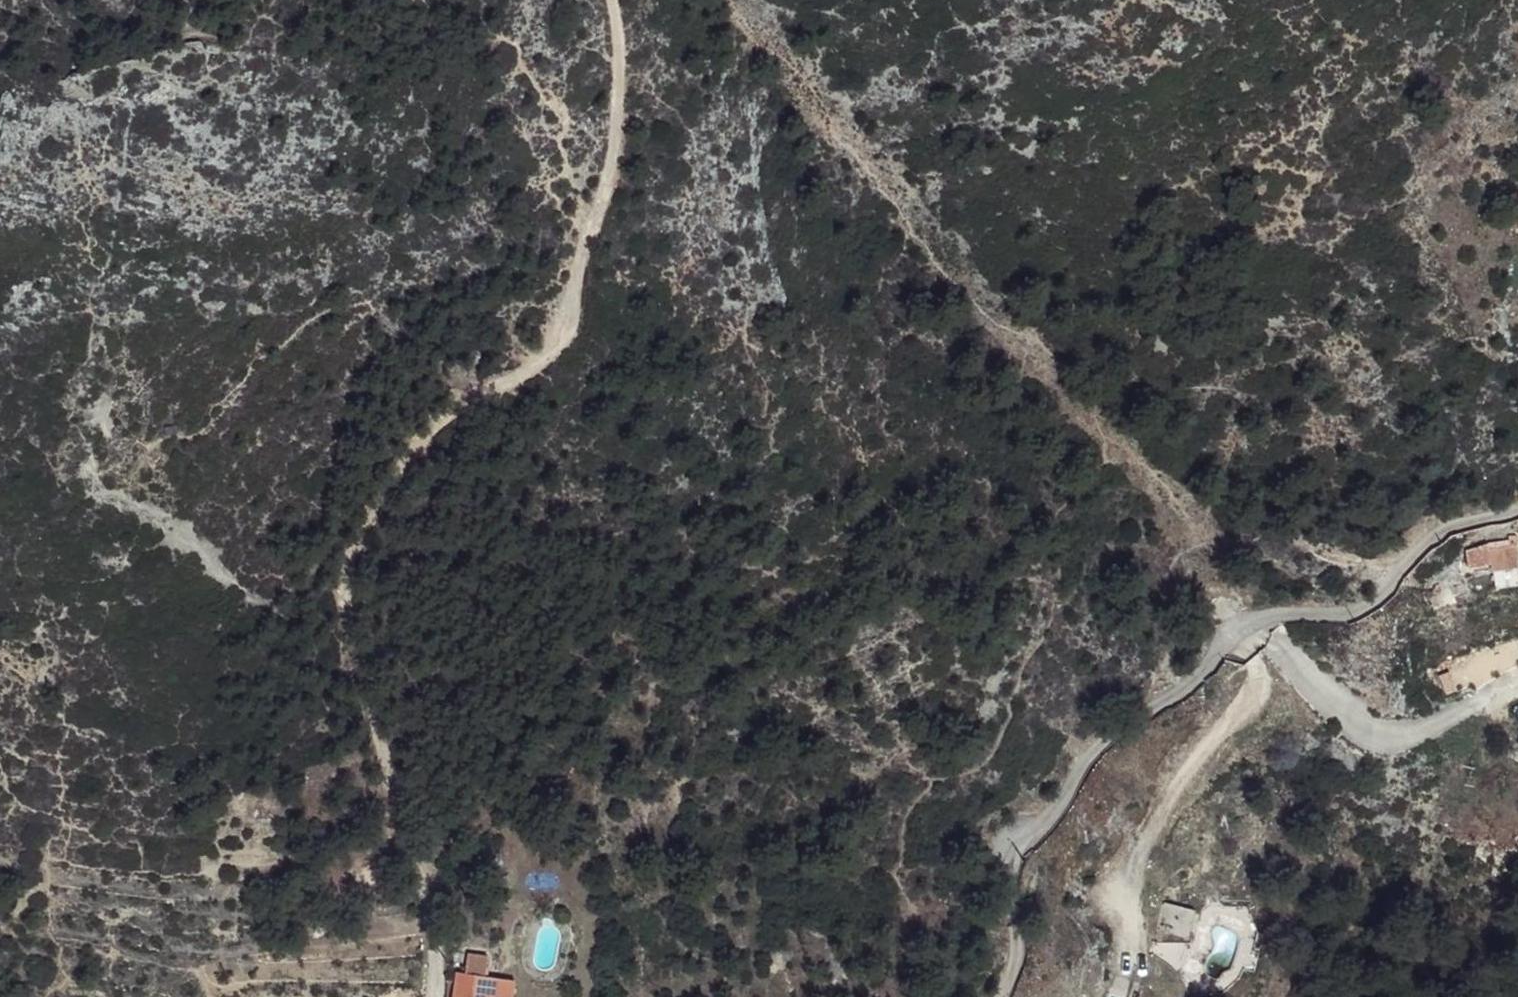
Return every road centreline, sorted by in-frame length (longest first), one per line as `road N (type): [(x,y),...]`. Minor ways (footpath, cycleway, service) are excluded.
road 1 (track): [(426,882),(405,837),(374,712),(350,655),(344,578),(373,509),(466,403),(514,385),(567,335),(599,194)]
road 2 (residential): [(1004,996),(1015,961),(1014,851),(1099,743),(1197,683),(1245,622),(1358,607),(1381,594),(1442,526),(1517,507)]
road 3 (track): [(599,194),(618,107),(613,0)]

